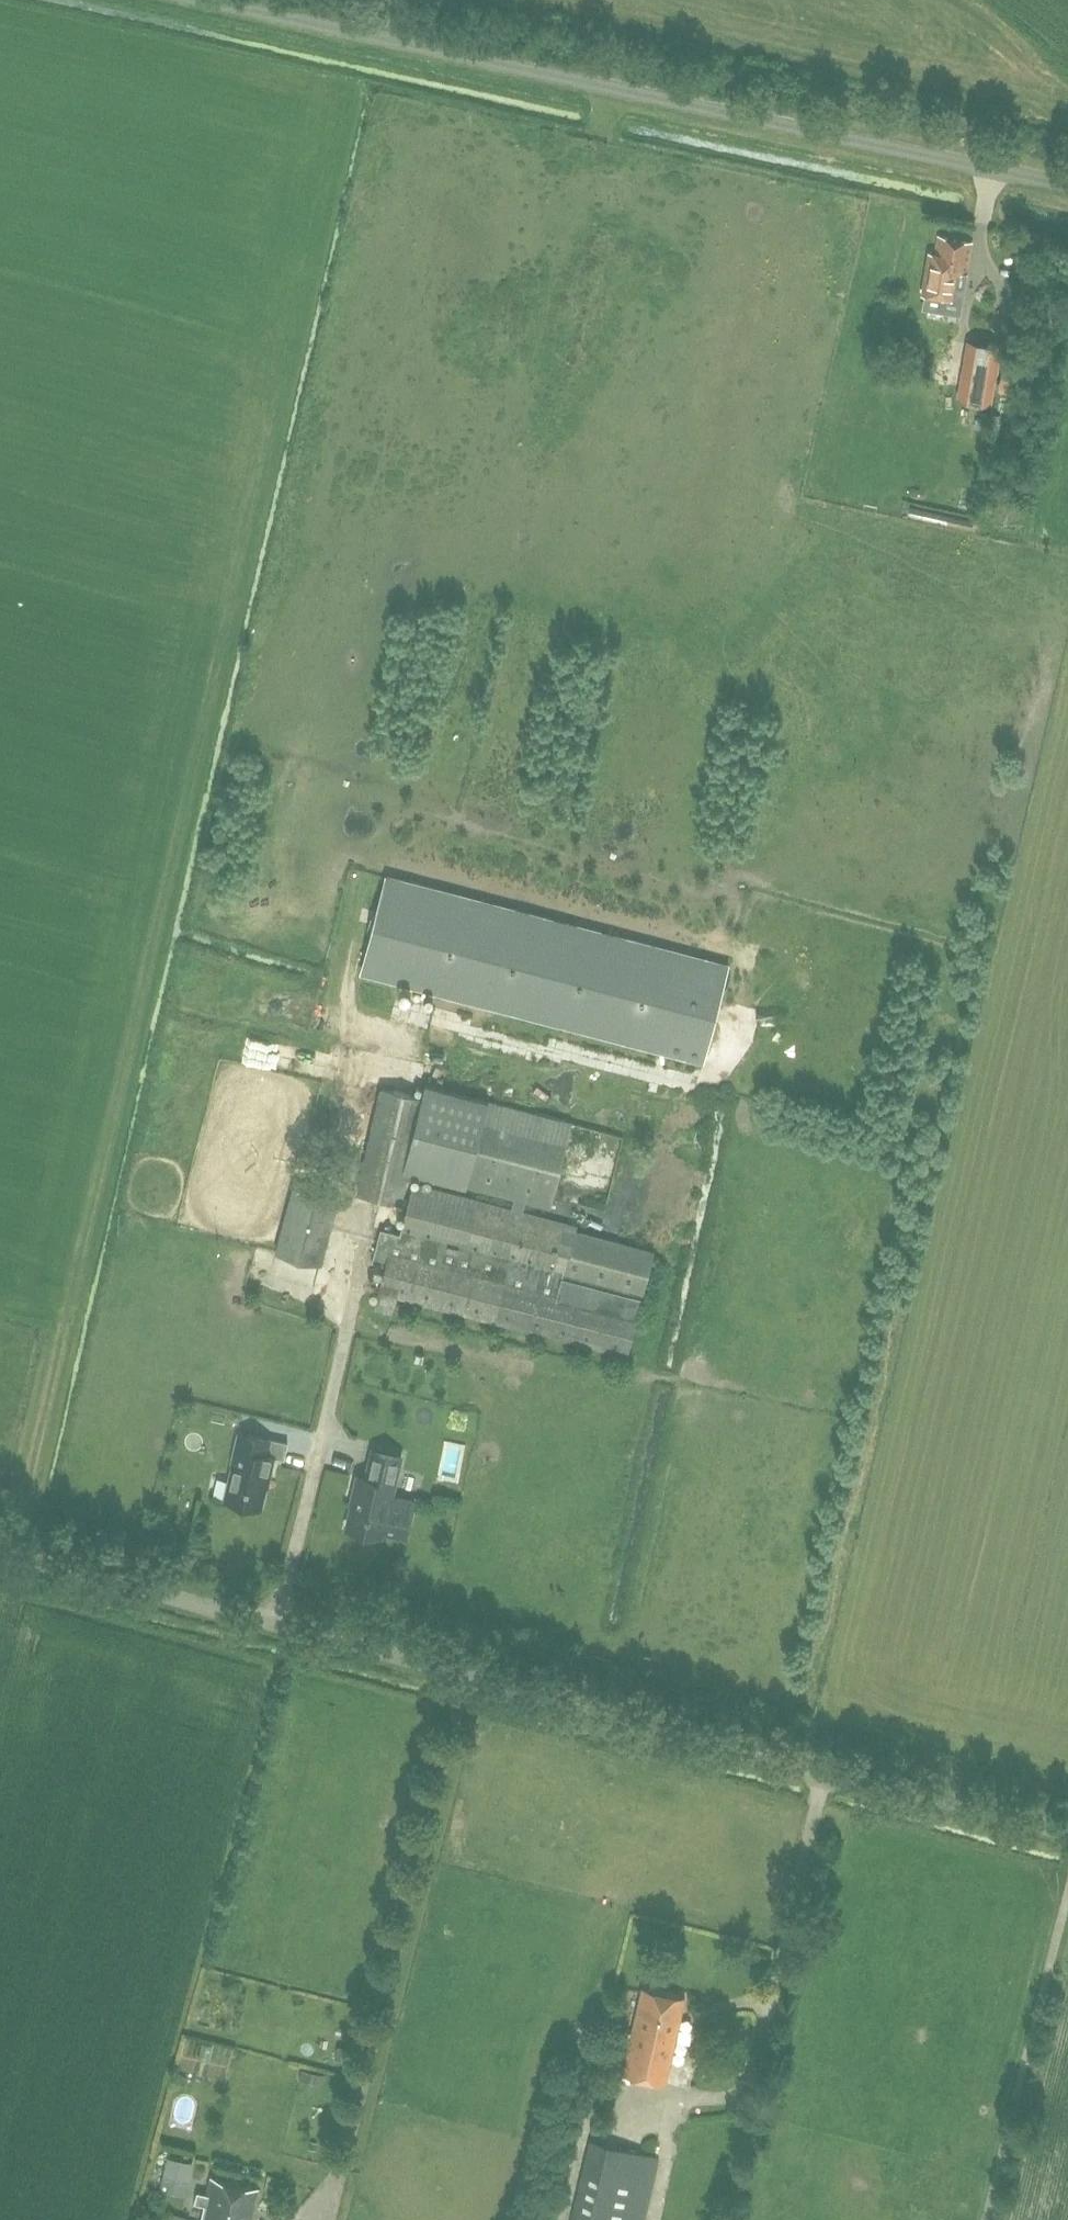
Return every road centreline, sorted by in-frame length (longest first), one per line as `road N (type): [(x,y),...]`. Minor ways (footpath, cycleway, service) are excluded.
road 1 (unclassified): [(1067,1831),(0,1549)]
road 2 (unclassified): [(1067,190),(498,78),(153,0)]

